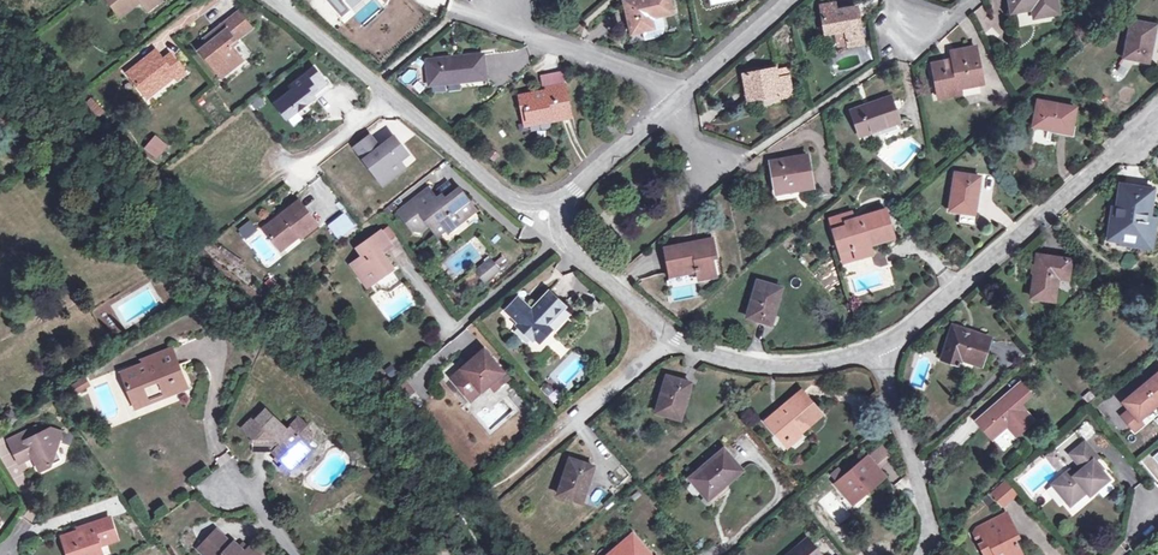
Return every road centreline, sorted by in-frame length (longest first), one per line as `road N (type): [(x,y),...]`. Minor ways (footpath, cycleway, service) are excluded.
road 1 (residential): [(875,348),(785,367),(741,363),(671,341),(535,216)]
road 2 (residential): [(1157,113),(875,348)]
road 3 (residential): [(535,216),(275,5)]
road 4 (residential): [(480,0),(513,30),(643,75),(673,98)]
road 5 (residential): [(875,348),(923,497),(928,544),(919,554)]
road 6 (residential): [(535,216),(673,98)]
road 7 (residential): [(673,98),(786,0)]

